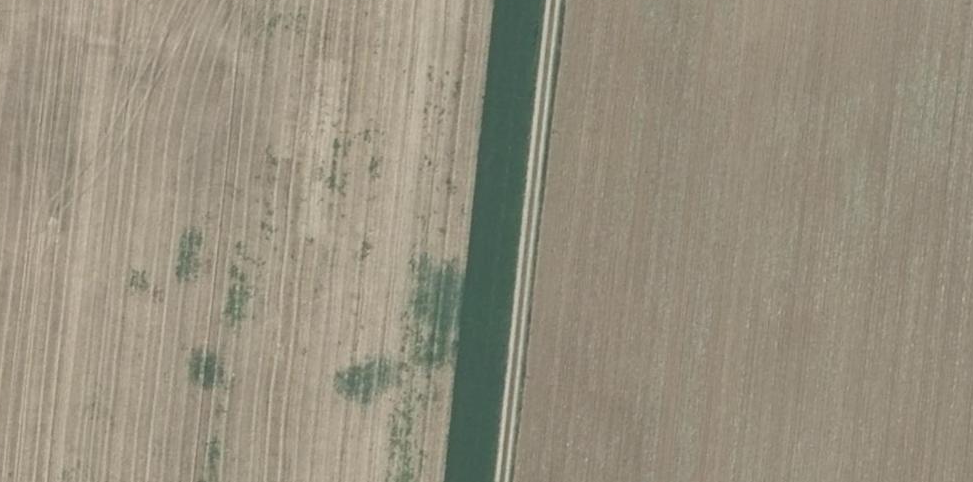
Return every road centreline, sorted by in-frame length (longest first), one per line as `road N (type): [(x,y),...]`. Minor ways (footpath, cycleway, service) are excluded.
road 1 (track): [(554,0),(499,481)]

